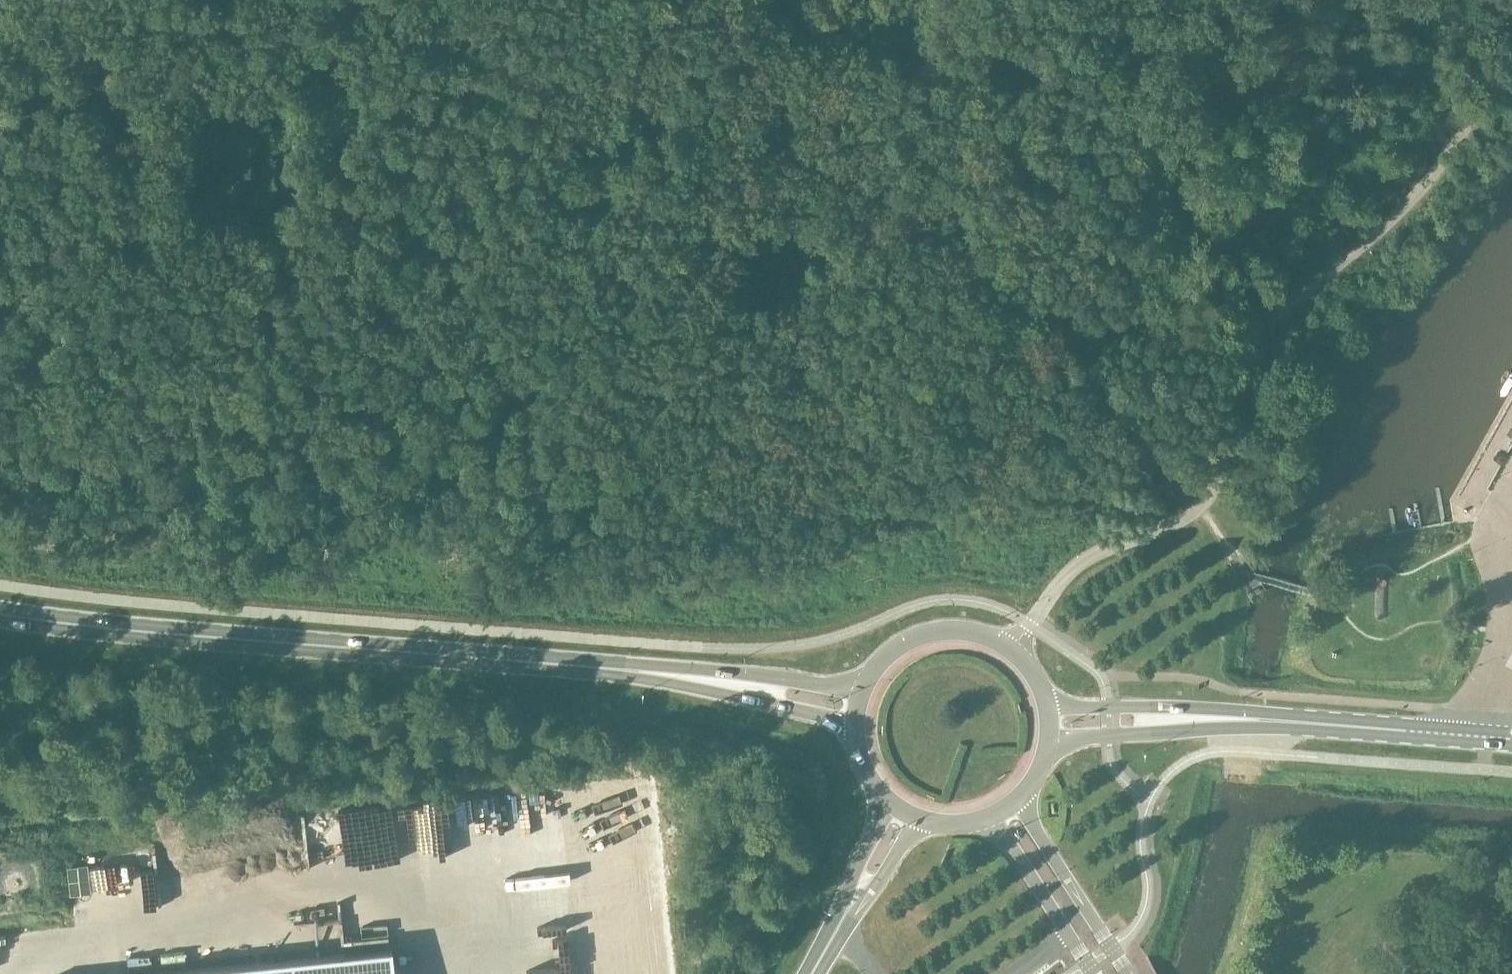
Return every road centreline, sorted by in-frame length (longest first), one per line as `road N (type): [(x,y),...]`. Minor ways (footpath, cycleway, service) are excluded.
road 1 (track): [(1199,507),(1038,313),(979,255),(880,184),(799,144),(357,0)]
road 2 (unclassified): [(1011,650),(1079,564),(1183,518),(1207,497),(1230,392),(1249,351),(1286,307),(1406,207),(1511,46)]
road 3 (secondary): [(638,672),(0,614)]
road 4 (secondary): [(865,683),(831,686),(654,666),(638,672)]
road 5 (secondary): [(638,672),(815,714),(855,736)]
road 6 (secondary): [(1270,721),(1256,712),(1046,701)]
road 7 (secondary): [(1047,749),(1088,737),(1270,721)]
road 8 (secondary): [(1485,737),(1270,721)]
road 9 (unclassified): [(1129,973),(1037,830),(1023,794)]
road 10 (unclassified): [(980,820),(1022,862),(1094,973)]
road 11 (secondary): [(1011,650),(970,632),(926,634),(887,655),(865,683)]
road 12 (unclassified): [(1485,737),(1511,594)]
road 13 (secondary): [(883,795),(837,927)]
road 14 (secondary): [(837,927),(927,821)]

